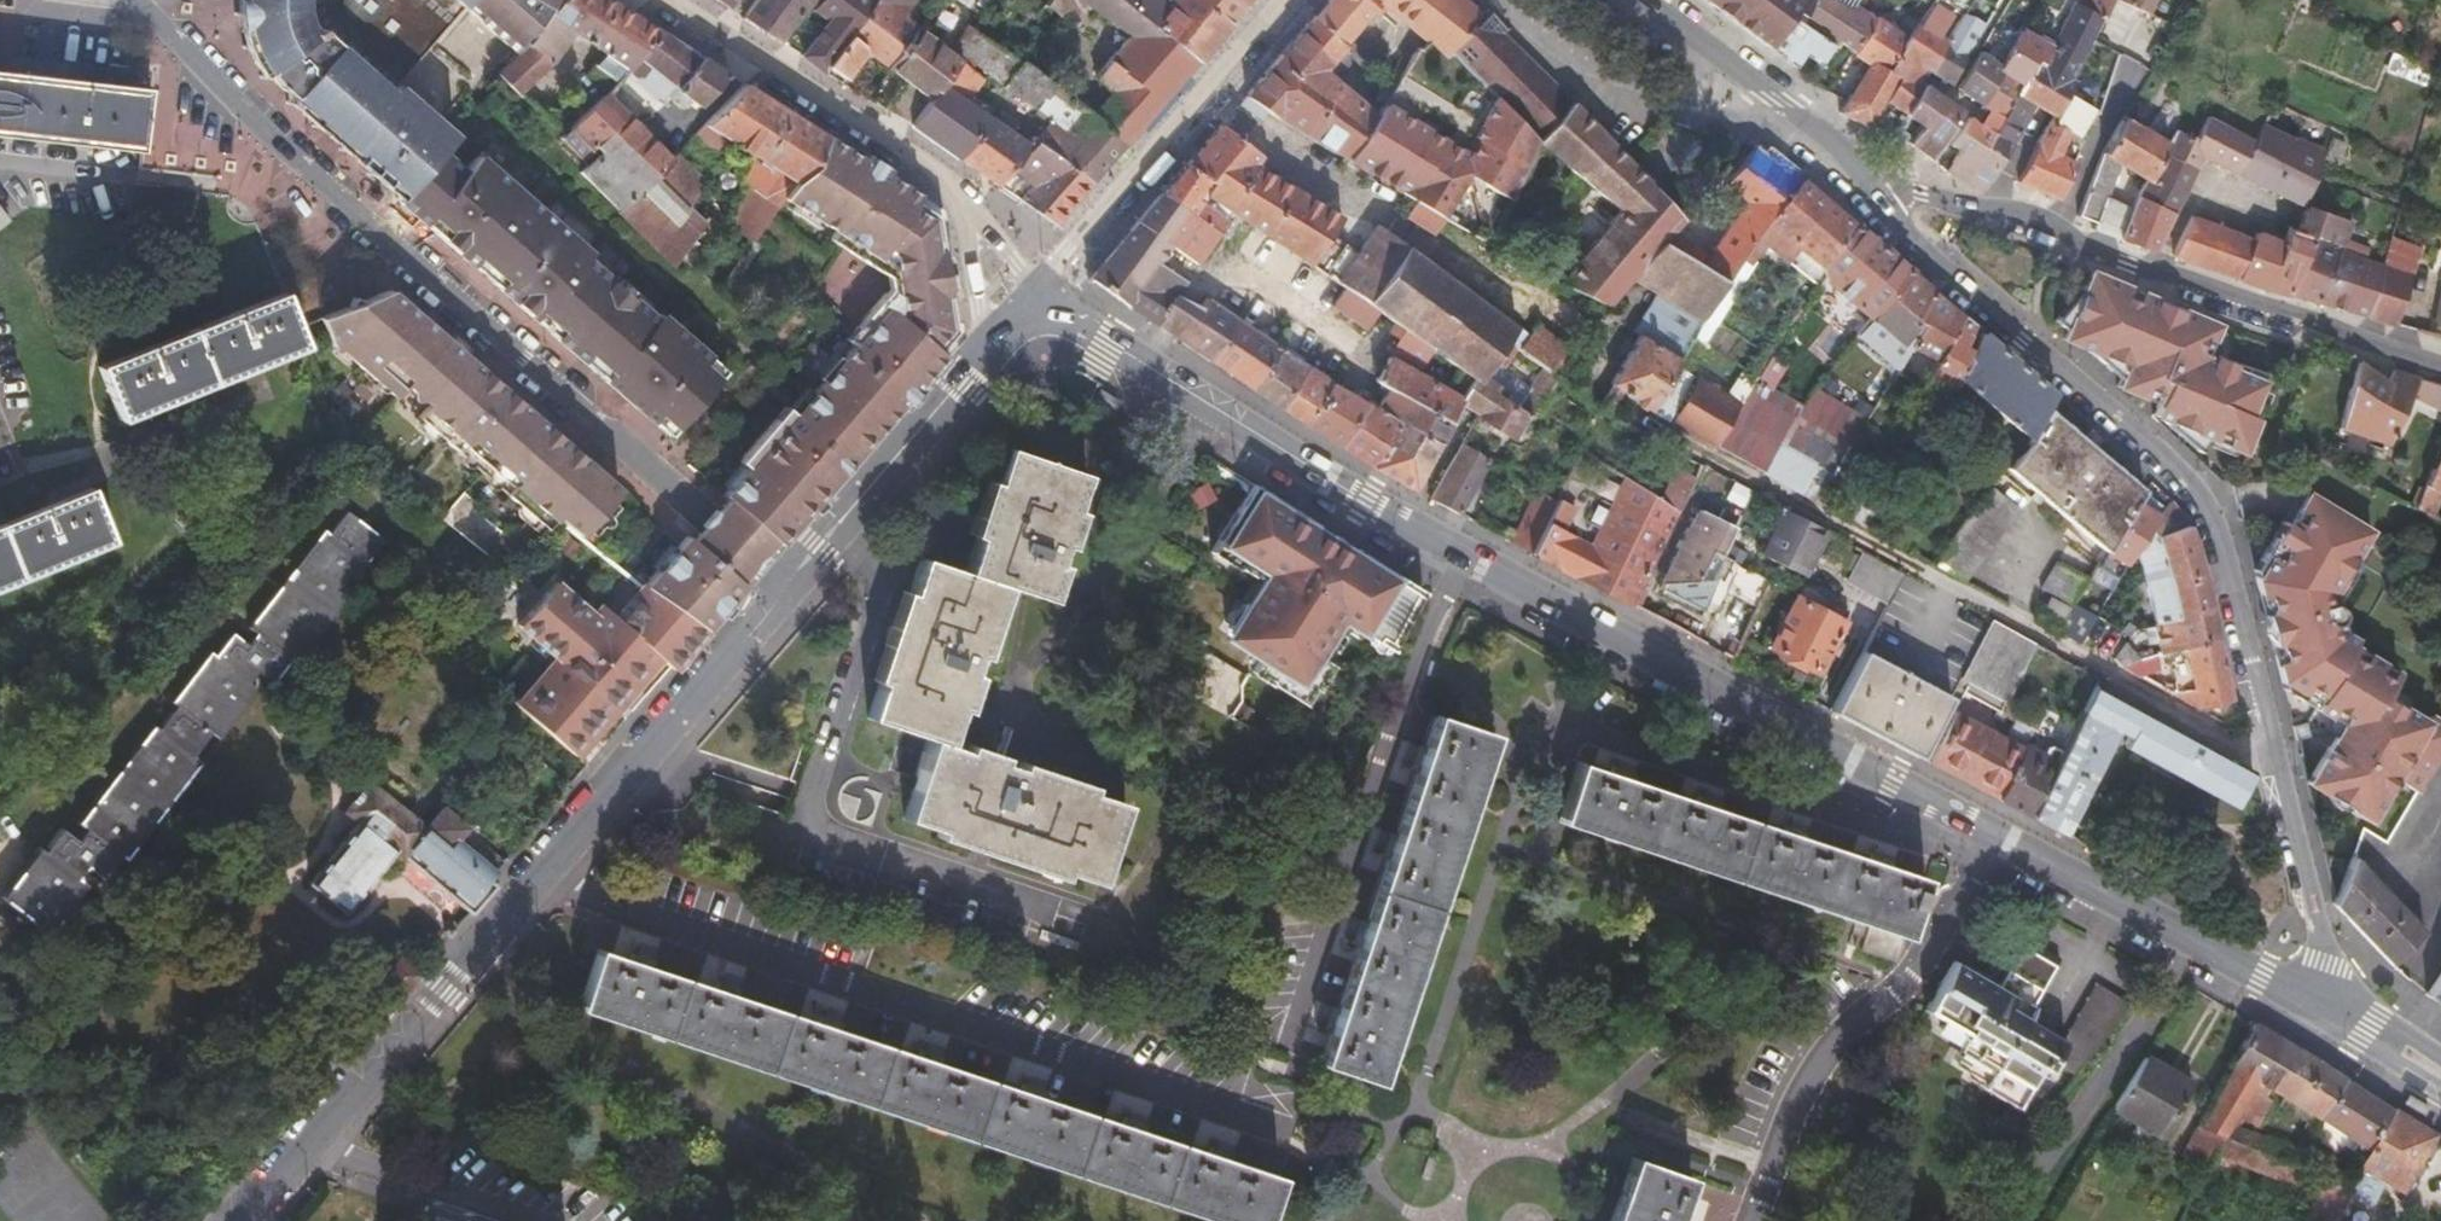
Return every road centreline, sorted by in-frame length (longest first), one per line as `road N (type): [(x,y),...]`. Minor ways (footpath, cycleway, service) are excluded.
road 1 (residential): [(2184,946),(1375,506),(1036,291)]
road 2 (residential): [(2330,1015),(2327,970),(2207,498),(2020,342),(1889,218),(1855,172)]
road 3 (residential): [(780,592),(296,167),(135,0)]
road 4 (tertiary): [(244,1220),(424,1020),(780,592)]
road 5 (track): [(2269,755),(1620,405)]
road 6 (residential): [(2440,365),(2126,264),(2027,213),(1855,172)]
road 7 (tertiary): [(1290,0),(1036,291)]
road 8 (residential): [(661,0),(954,196)]
road 9 (residential): [(2184,946),(2000,1220)]
road 10 (tertiary): [(780,592),(978,358)]
road 11 (residential): [(1855,172),(1796,117),(1635,0)]
road 12 (residential): [(954,196),(978,358)]
road 13 (residential): [(2330,1015),(2184,946)]
road 14 (residential): [(2440,1081),(2330,1015)]
road 15 (residential): [(954,196),(1036,291)]

